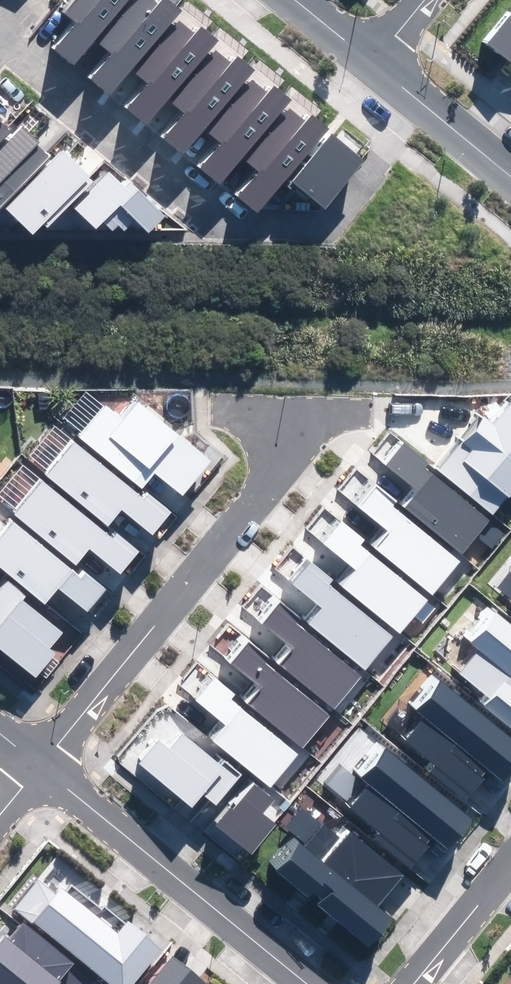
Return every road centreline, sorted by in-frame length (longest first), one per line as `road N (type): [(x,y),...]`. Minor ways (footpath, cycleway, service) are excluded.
road 1 (residential): [(0,43),(205,223),(328,223),(424,106)]
road 2 (residential): [(42,763),(273,472),(288,420)]
road 3 (residential): [(312,983),(42,763)]
road 4 (residential): [(407,983),(510,855)]

